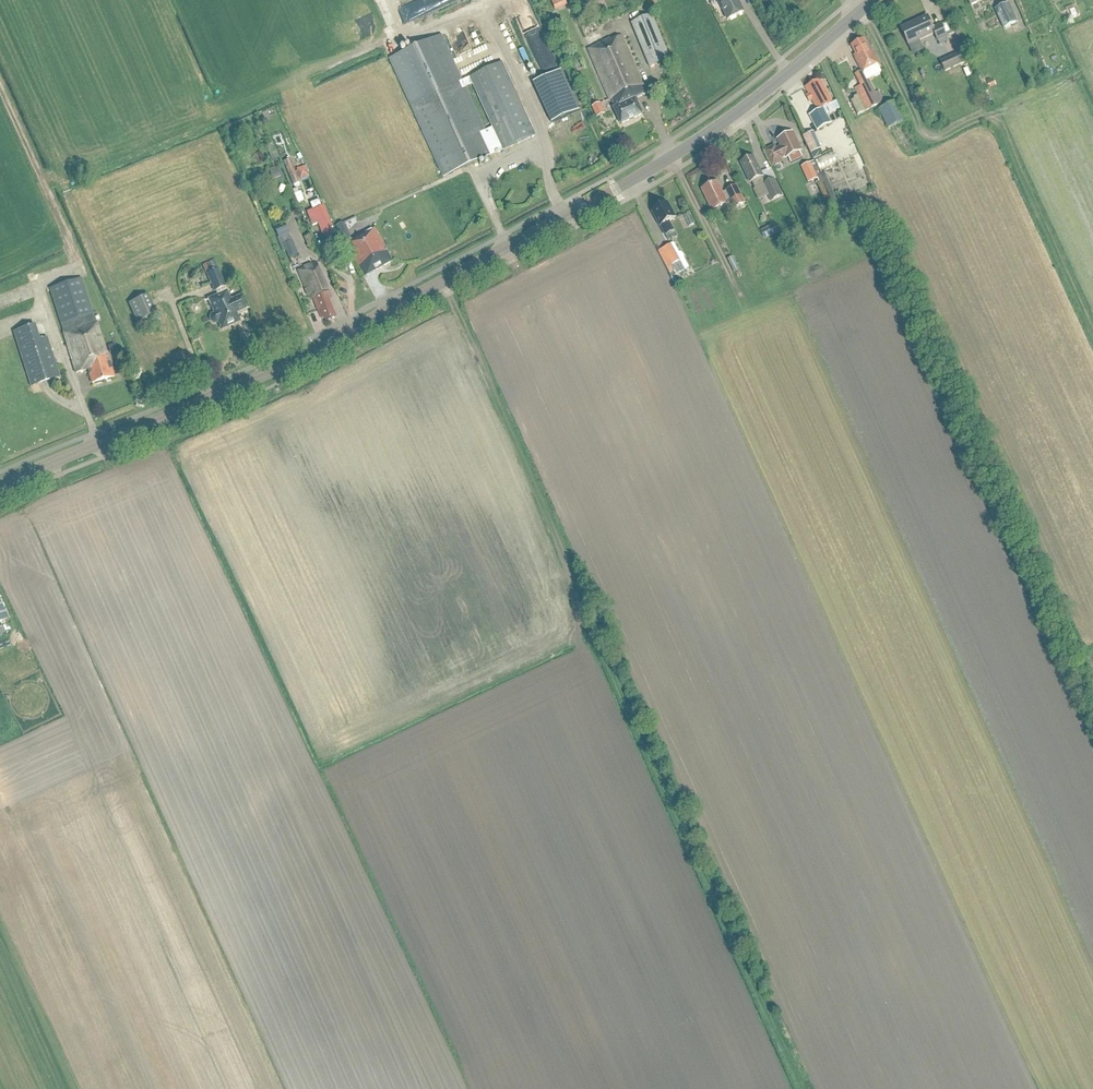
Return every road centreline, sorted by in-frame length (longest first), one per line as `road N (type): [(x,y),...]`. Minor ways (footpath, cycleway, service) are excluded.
road 1 (tertiary): [(0,487),(260,379),(620,188),(747,106),(875,0)]

